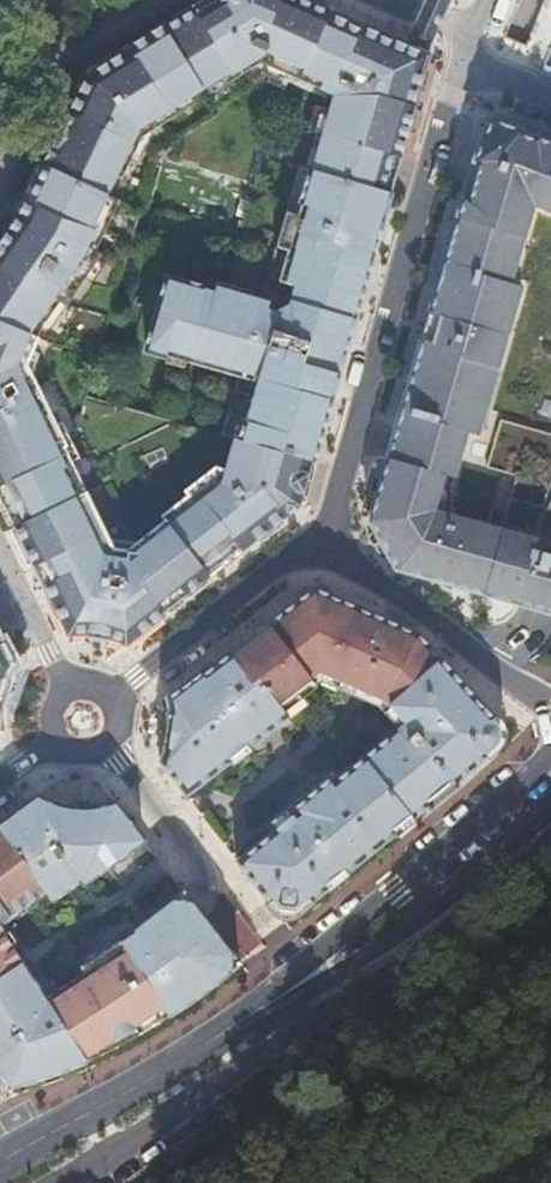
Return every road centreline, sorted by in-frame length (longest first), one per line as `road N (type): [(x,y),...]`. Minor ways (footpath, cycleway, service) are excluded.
road 1 (residential): [(550,750),(437,855),(134,1089)]
road 2 (unclassified): [(328,534),(458,63)]
road 3 (secondary): [(72,1182),(327,1011),(400,951)]
road 4 (secondary): [(400,951),(134,1089)]
road 5 (residential): [(328,534),(550,709)]
road 6 (unclassified): [(109,695),(328,534)]
road 7 (secondary): [(400,951),(550,829)]
road 8 (secondary): [(134,1089),(0,1162)]

